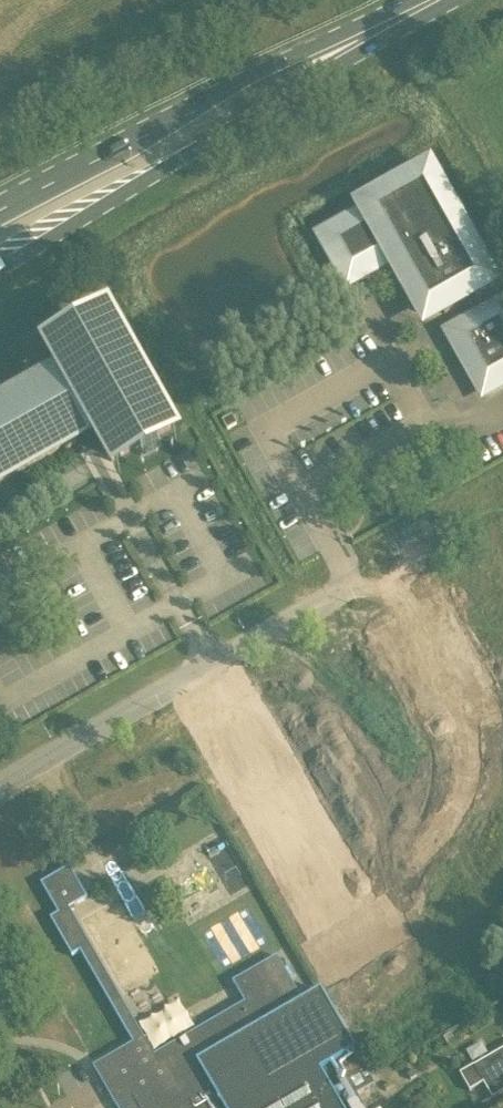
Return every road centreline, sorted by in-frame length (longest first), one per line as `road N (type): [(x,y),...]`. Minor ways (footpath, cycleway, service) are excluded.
road 1 (primary): [(0,267),(416,9)]
road 2 (primary): [(416,9),(185,113),(0,210)]
road 3 (residential): [(0,782),(336,595),(346,581)]
road 4 (unclassified): [(0,129),(240,0)]

